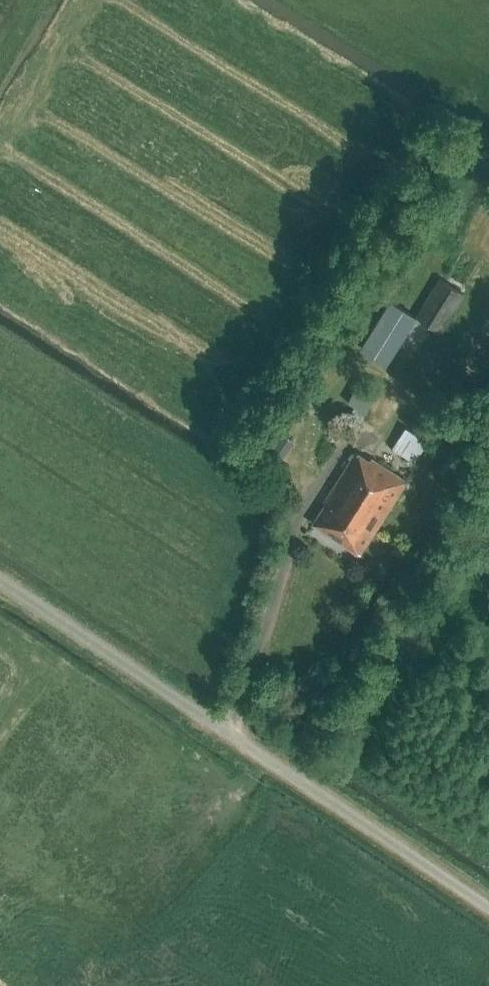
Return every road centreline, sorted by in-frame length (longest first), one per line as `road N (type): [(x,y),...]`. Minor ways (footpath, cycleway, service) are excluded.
road 1 (unclassified): [(488,908),(0,581)]
road 2 (track): [(0,718),(37,667),(236,797),(264,758)]

